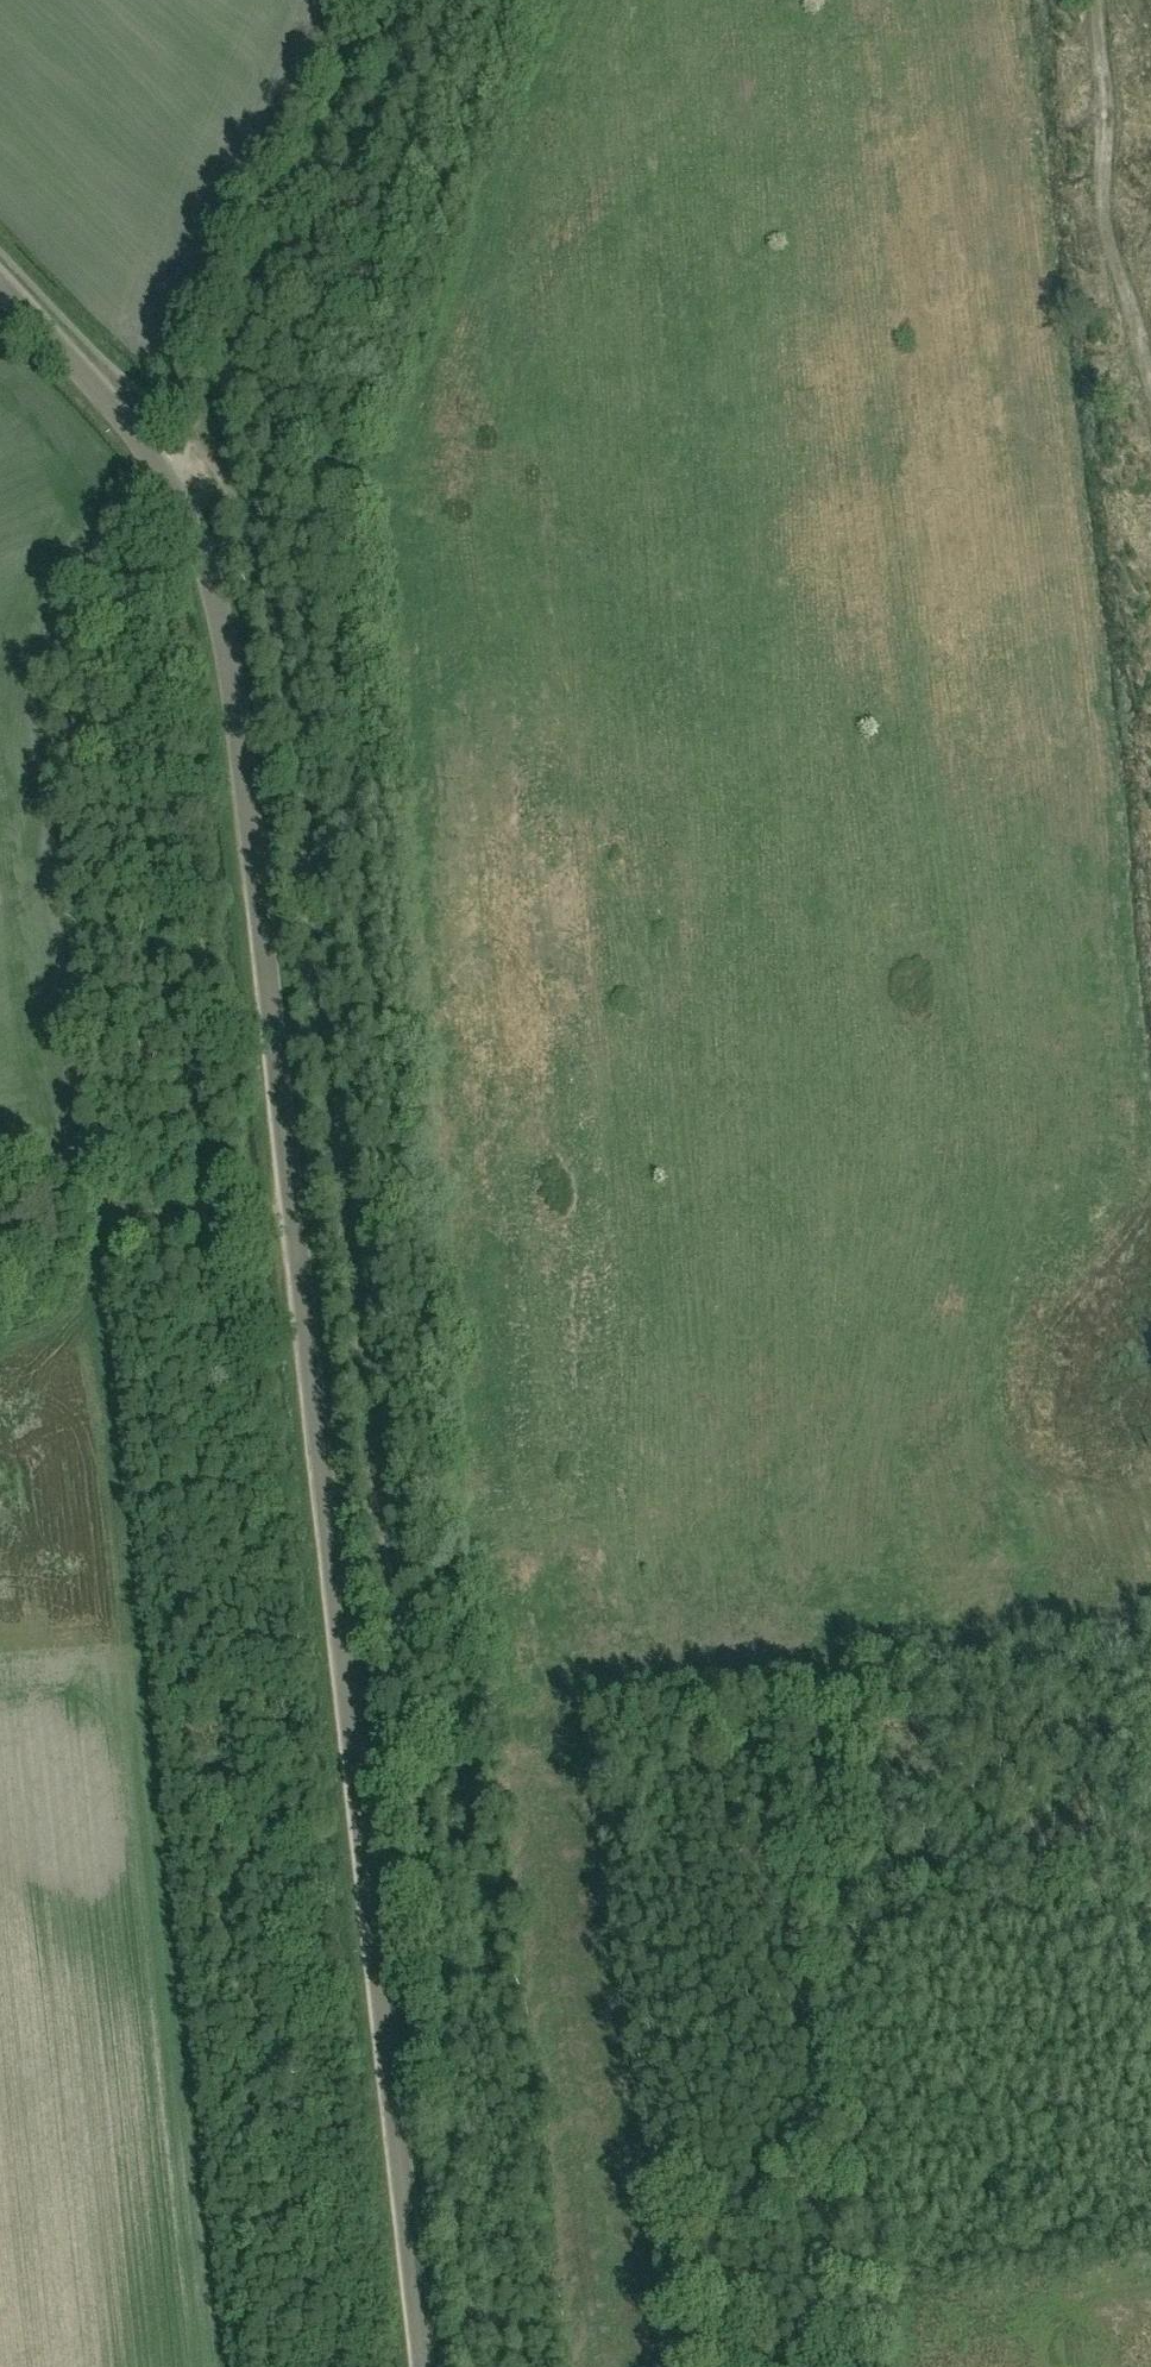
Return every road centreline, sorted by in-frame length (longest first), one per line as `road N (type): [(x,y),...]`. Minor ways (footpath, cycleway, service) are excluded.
road 1 (tertiary): [(424,2366),(236,721),(214,600),(169,479),(0,290)]
road 2 (track): [(1150,371),(1117,247),(1108,65),(1094,0)]

